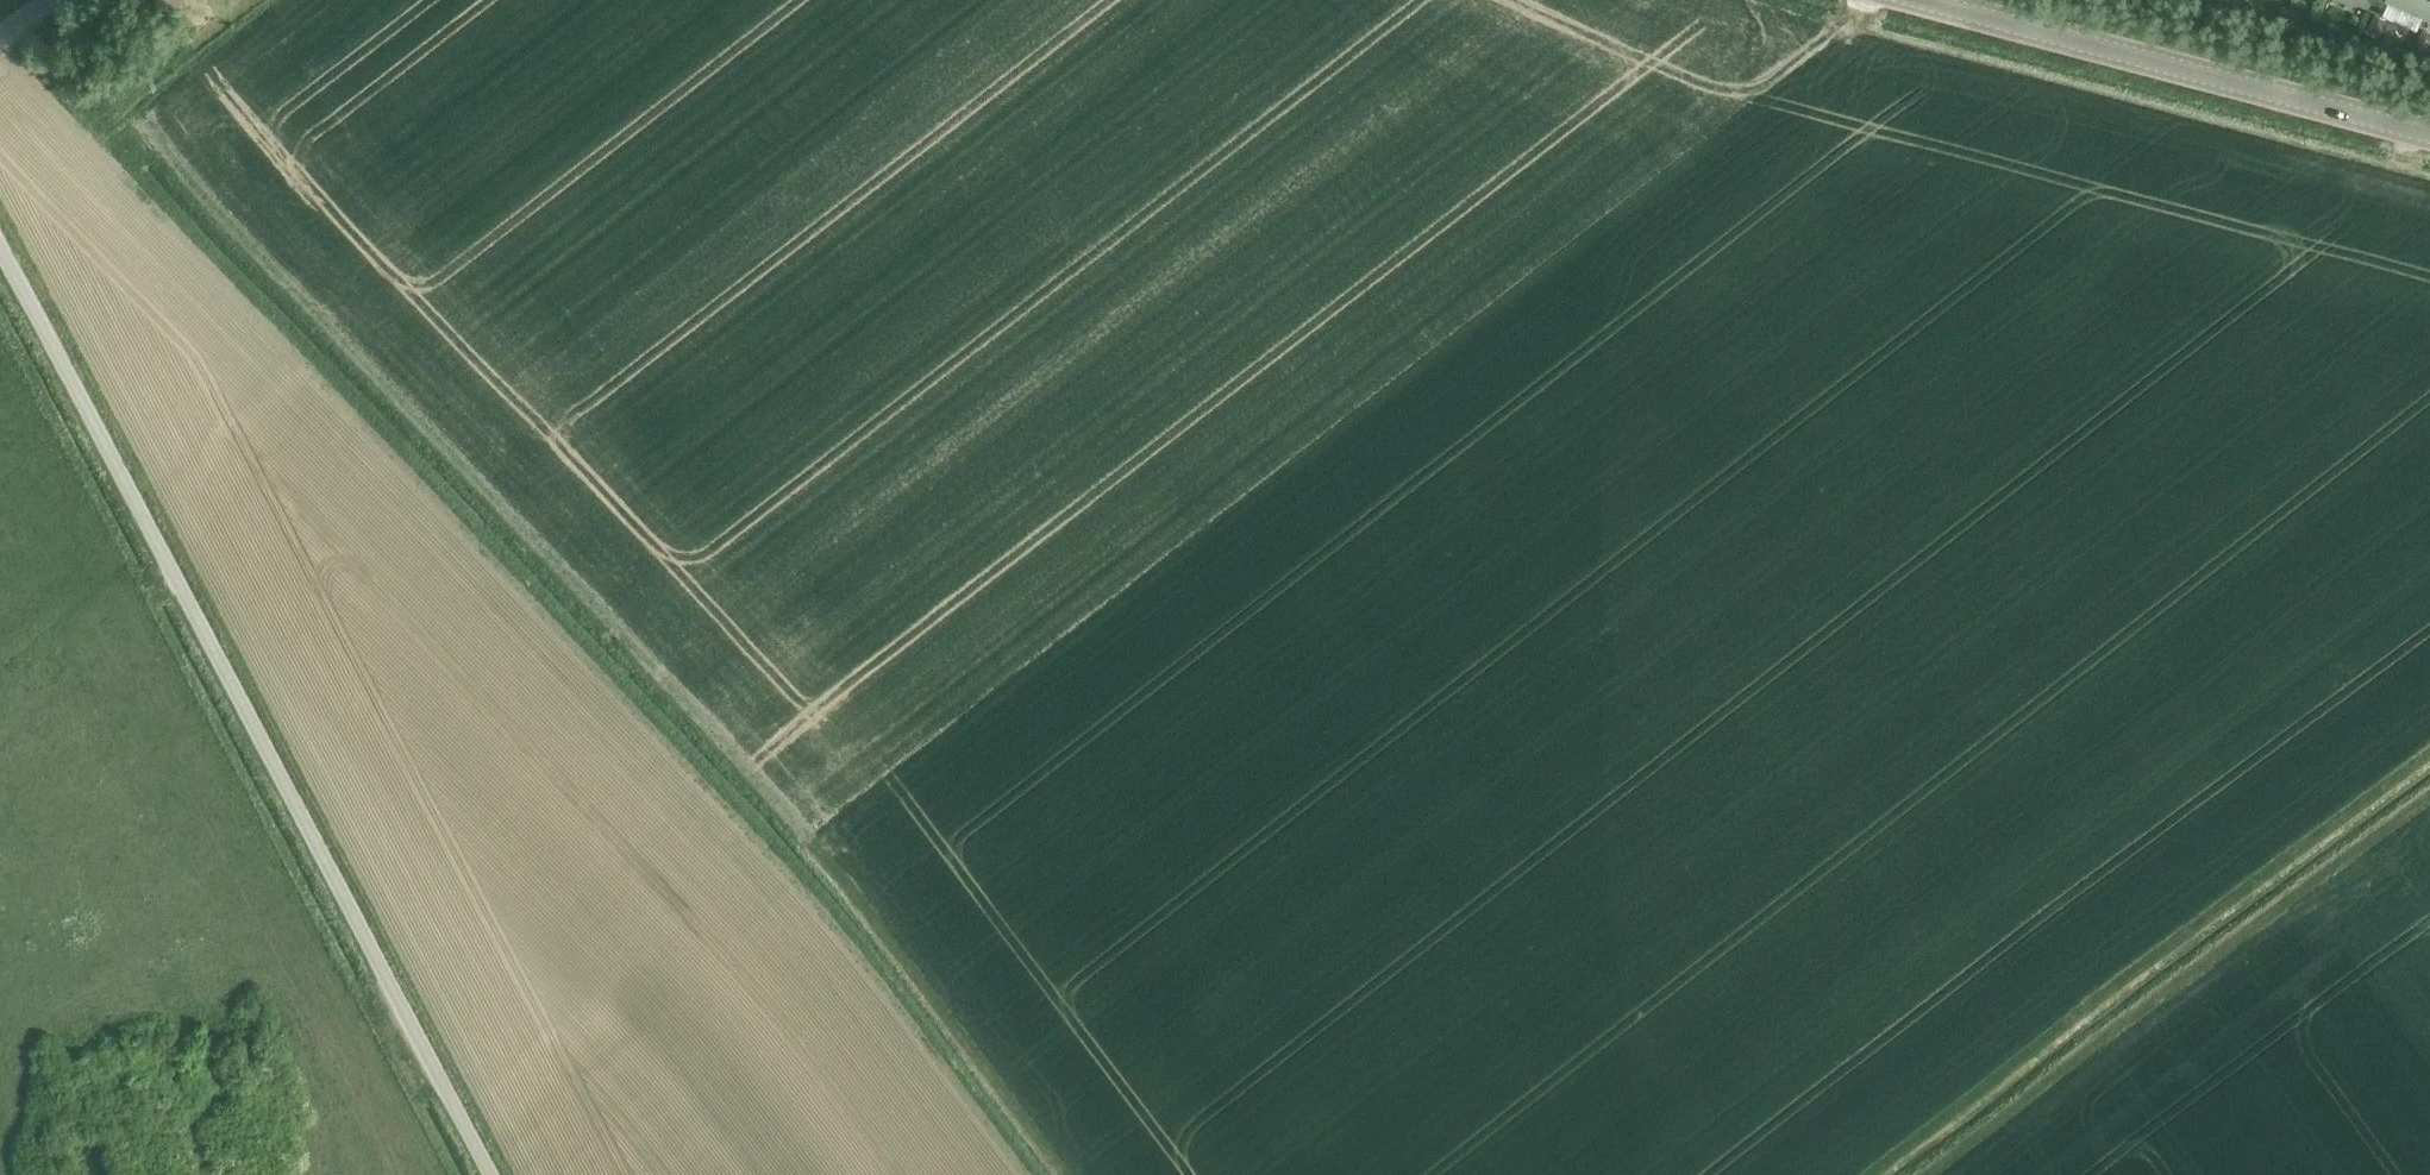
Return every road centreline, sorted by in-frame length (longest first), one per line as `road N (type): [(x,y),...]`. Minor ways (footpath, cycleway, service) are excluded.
road 1 (unclassified): [(490,1174),(0,247)]
road 2 (tertiary): [(2429,135),(1919,0)]

